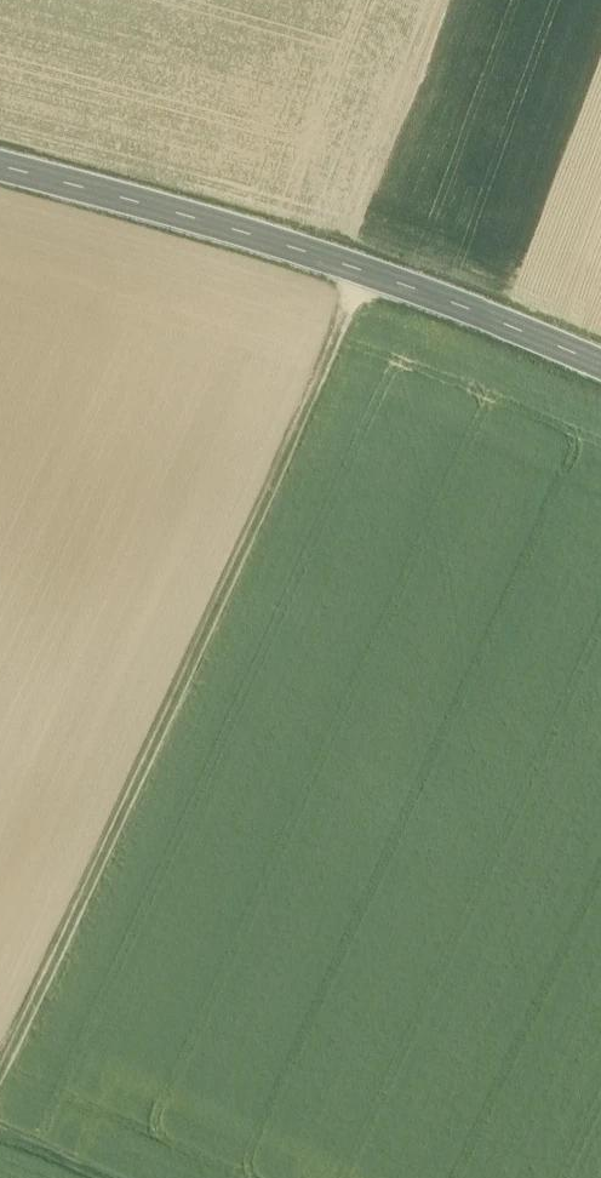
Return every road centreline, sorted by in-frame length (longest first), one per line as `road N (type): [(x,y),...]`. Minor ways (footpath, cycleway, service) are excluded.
road 1 (track): [(361,275),(170,752),(0,1123)]
road 2 (unclassified): [(600,369),(361,275),(0,168)]

